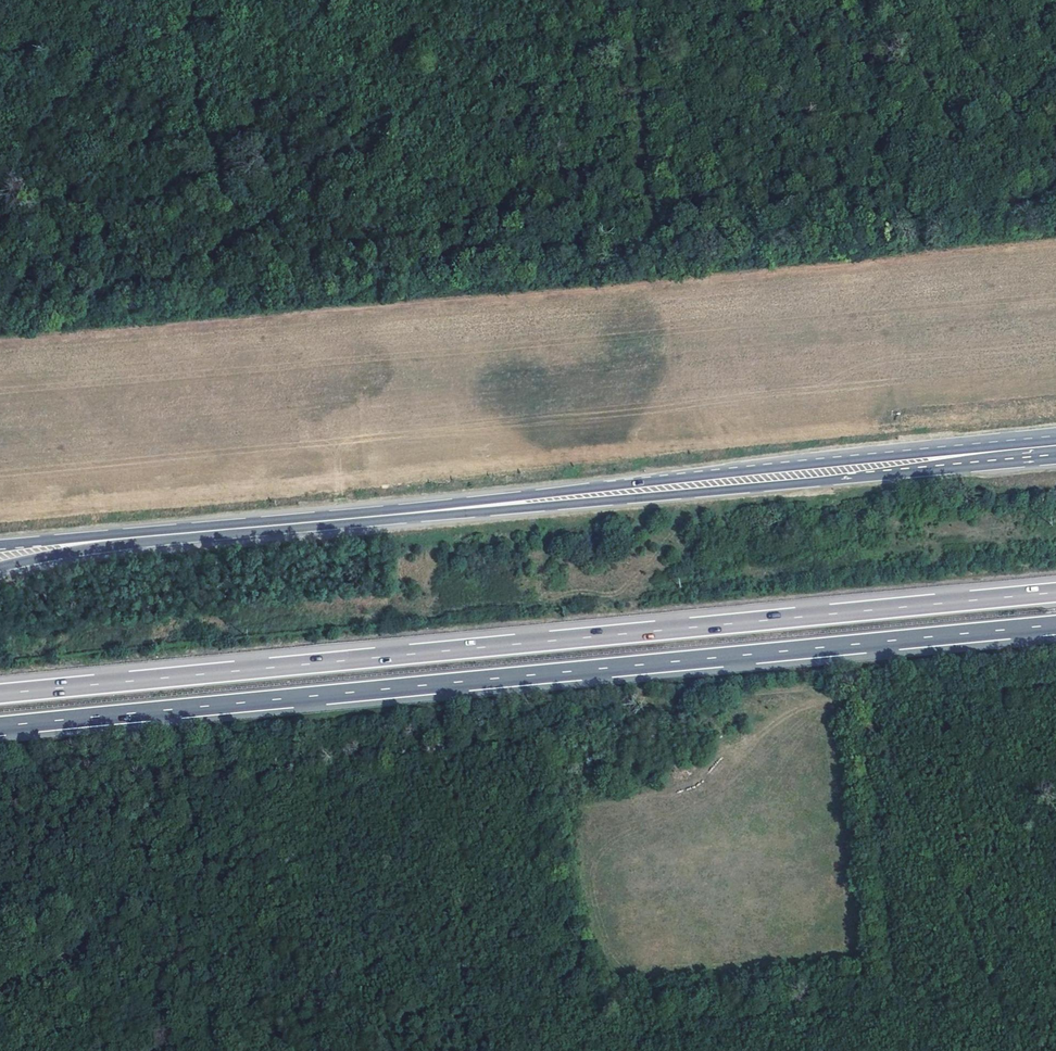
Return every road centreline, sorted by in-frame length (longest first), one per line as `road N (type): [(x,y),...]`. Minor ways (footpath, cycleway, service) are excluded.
road 1 (track): [(1055,189),(911,205),(795,198),(643,248),(382,269),(340,256),(200,249),(137,282),(0,299)]
road 2 (motorway): [(0,726),(1055,625)]
road 3 (motorway): [(1055,592),(0,693)]
road 4 (secondary): [(1055,450),(215,531)]
road 5 (secondary): [(0,569),(215,531)]
road 6 (secondary): [(215,531),(0,544)]

